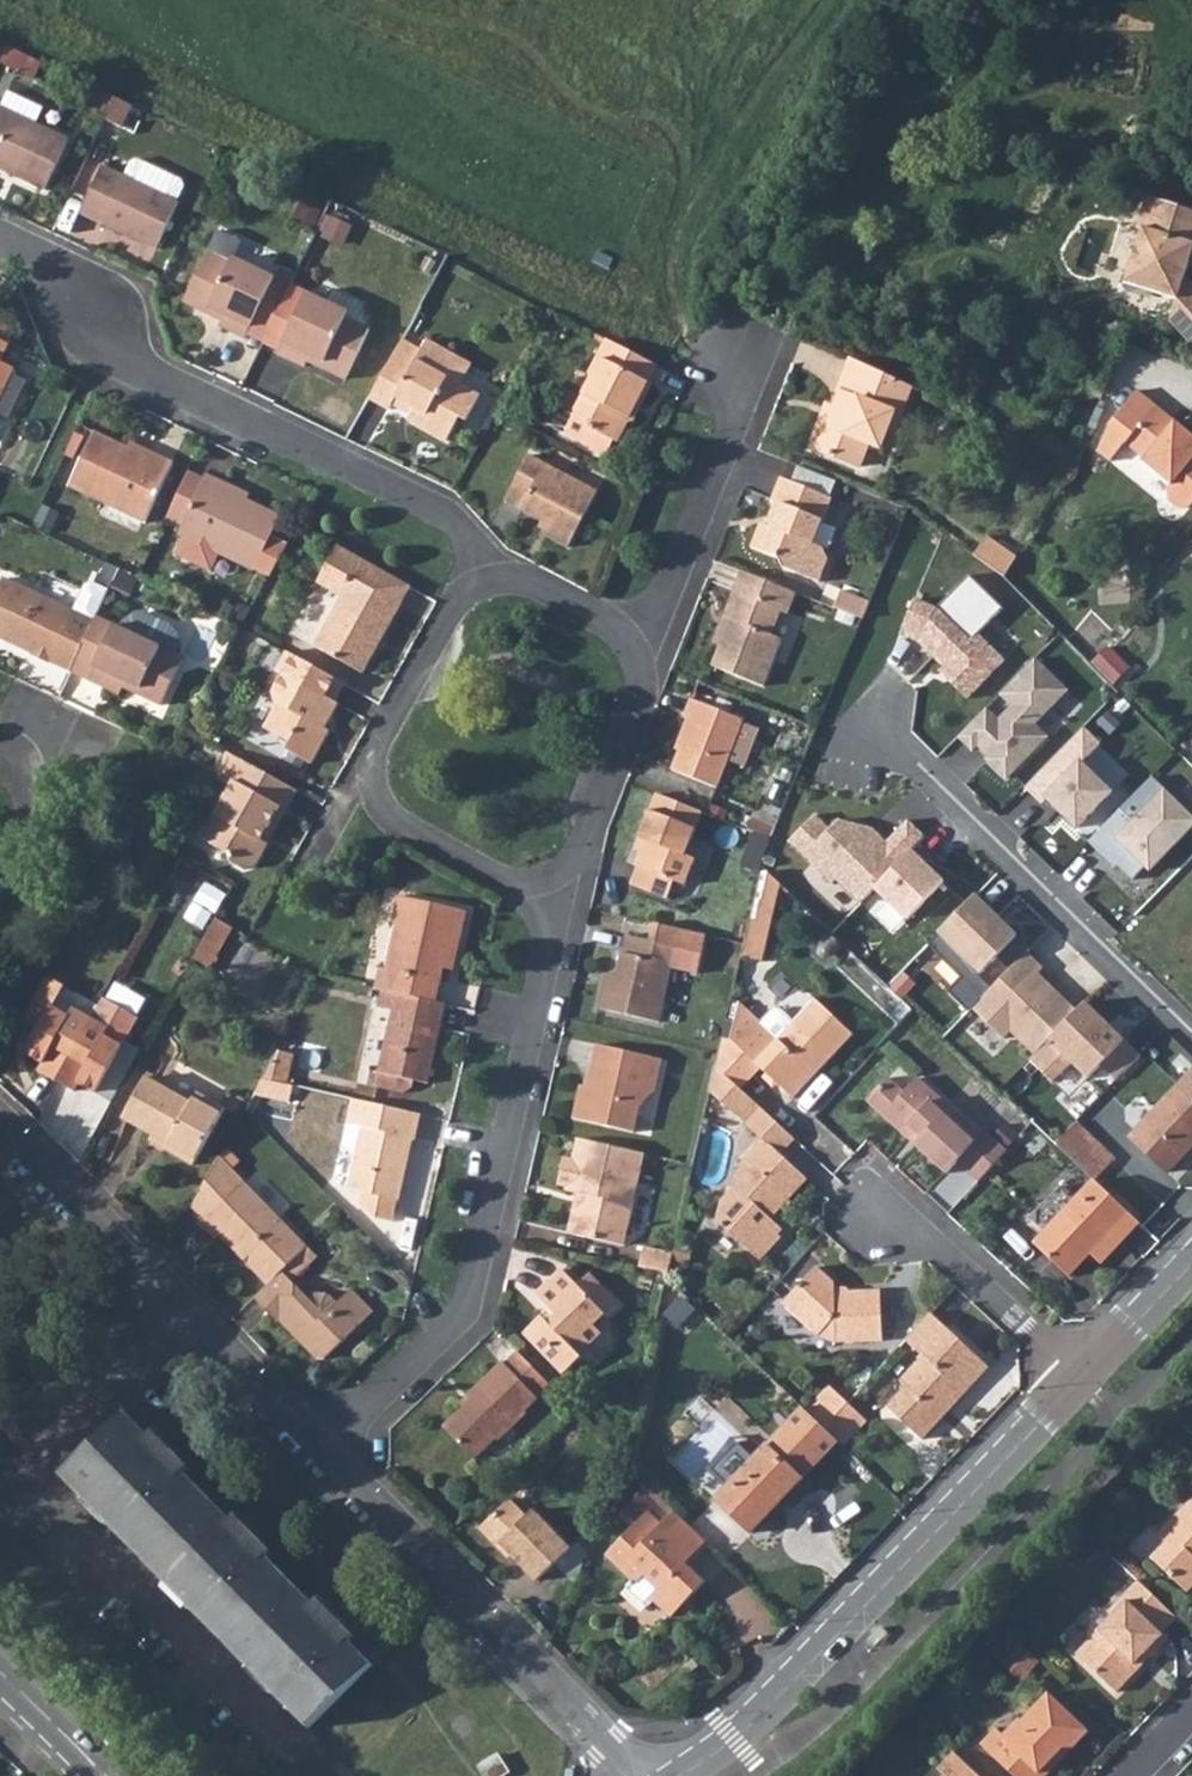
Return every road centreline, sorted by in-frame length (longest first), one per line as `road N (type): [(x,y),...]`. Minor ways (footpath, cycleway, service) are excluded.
road 1 (residential): [(325,1453),(467,1309),(560,911)]
road 2 (residential): [(485,558),(452,512),(133,369),(42,256),(0,237)]
road 3 (residential): [(686,1775),(734,1738),(1071,1373)]
road 4 (residential): [(485,558),(375,741),(371,777),(389,815),(560,911)]
road 5 (residential): [(0,1129),(325,1453)]
road 6 (residential): [(325,1453),(641,1775)]
road 7 (residential): [(635,648),(659,624),(764,366)]
road 8 (residential): [(560,911),(638,682),(635,648)]
road 9 (residential): [(1071,1373),(946,1246),(884,1214)]
road 10 (residential): [(635,648),(615,620),(485,558)]
road 11 (residential): [(1071,1373),(1191,1250)]
road 12 (residential): [(0,851),(13,836),(27,777),(18,717),(0,708)]

